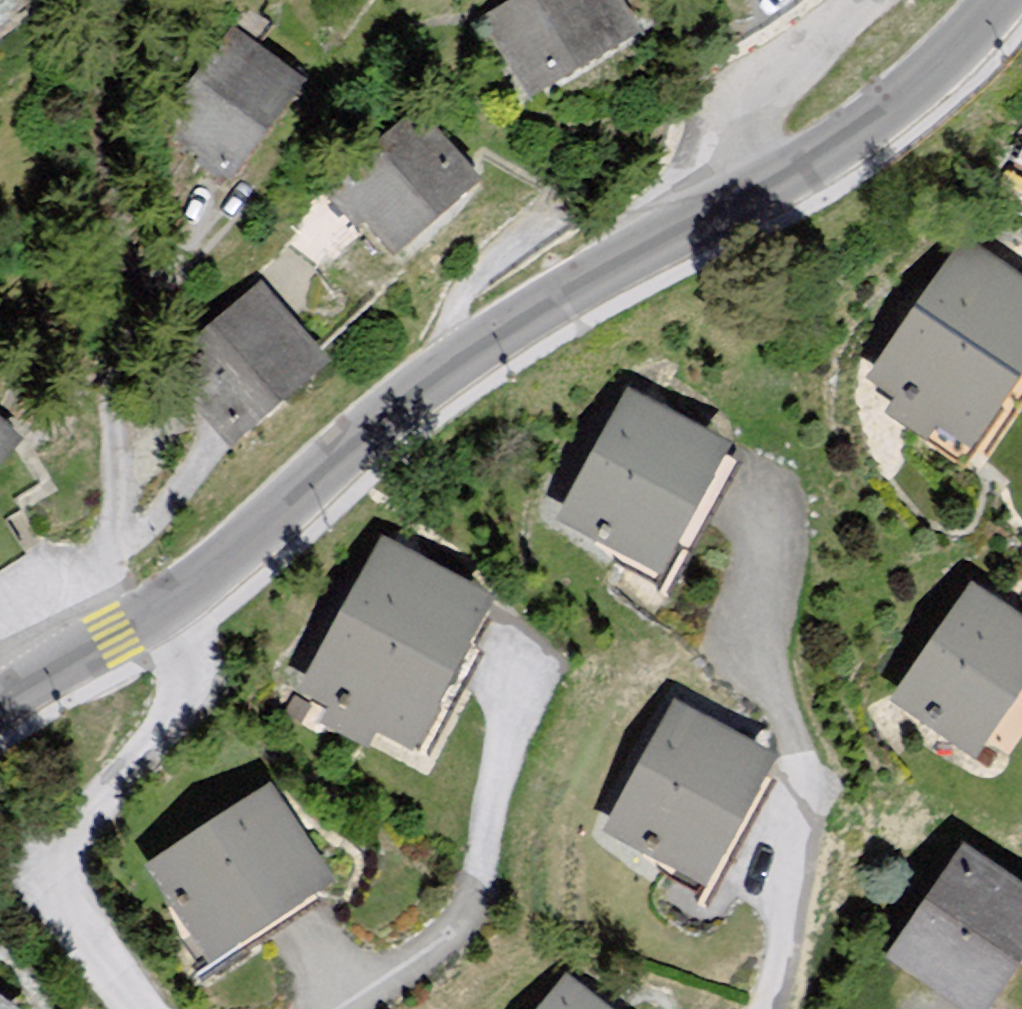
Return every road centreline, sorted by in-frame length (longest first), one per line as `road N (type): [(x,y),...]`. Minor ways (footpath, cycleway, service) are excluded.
road 1 (tertiary): [(117,636),(433,379),(740,219)]
road 2 (residential): [(117,636),(171,697),(69,837),(54,909),(136,1008)]
road 3 (tertiary): [(740,219),(875,141),(1006,0)]
road 4 (residential): [(867,0),(748,124),(740,219)]
road 5 (tertiary): [(0,710),(117,636)]

